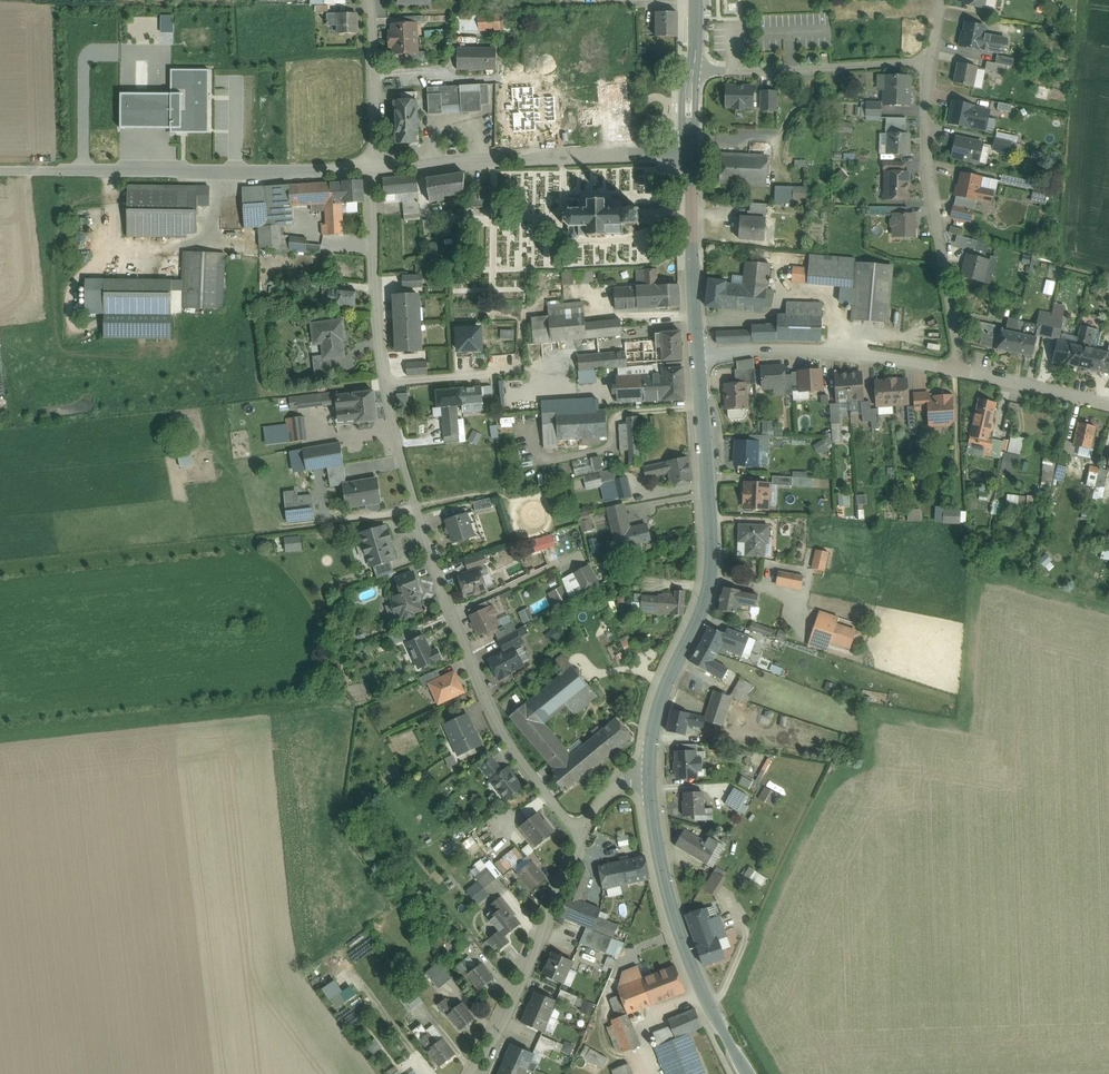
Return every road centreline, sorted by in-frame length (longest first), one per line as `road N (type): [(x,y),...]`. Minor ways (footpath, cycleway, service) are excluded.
road 1 (residential): [(377,167),(385,380),(418,518),(508,742),(579,836)]
road 2 (secondary): [(650,775),(653,721),(706,599),(712,562),(699,354)]
road 3 (secondary): [(748,1073),(683,941),(656,839),(650,775)]
road 4 (residential): [(691,153),(377,167)]
road 5 (residential): [(377,167),(64,172)]
road 6 (residential): [(932,62),(928,165),(963,370)]
road 7 (residential): [(699,354),(849,353),(963,370)]
road 8 (residential): [(579,836),(500,1031),(473,1073)]
road 9 (residential): [(694,70),(932,62)]
road 10 (secondary): [(699,354),(691,153)]
road 11 (residential): [(370,0),(377,167)]
road 12 (residential): [(963,370),(1108,406)]

